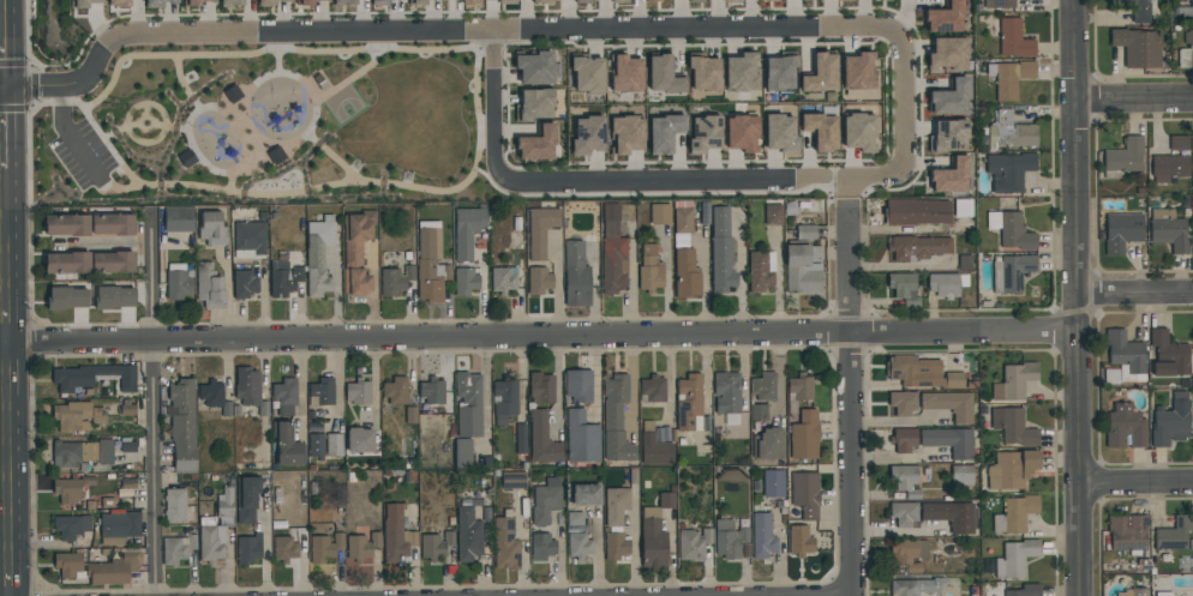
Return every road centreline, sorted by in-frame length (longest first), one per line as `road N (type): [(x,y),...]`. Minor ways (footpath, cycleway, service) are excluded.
road 1 (residential): [(61,85),(80,80),(125,32),(491,26),(870,23),(895,35),(903,50),(904,158),(882,175),(849,180),(505,180),(492,162),(491,26)]
road 2 (residential): [(7,343),(1073,333)]
road 3 (residential): [(1071,0),(1077,595)]
road 4 (residential): [(850,331),(850,595)]
road 5 (secondary): [(4,86),(7,343)]
road 6 (residential): [(849,180),(850,331)]
road 7 (secondary): [(8,458),(10,595)]
road 8 (residential): [(1072,100),(1192,98)]
road 9 (residential): [(1073,297),(1192,296)]

